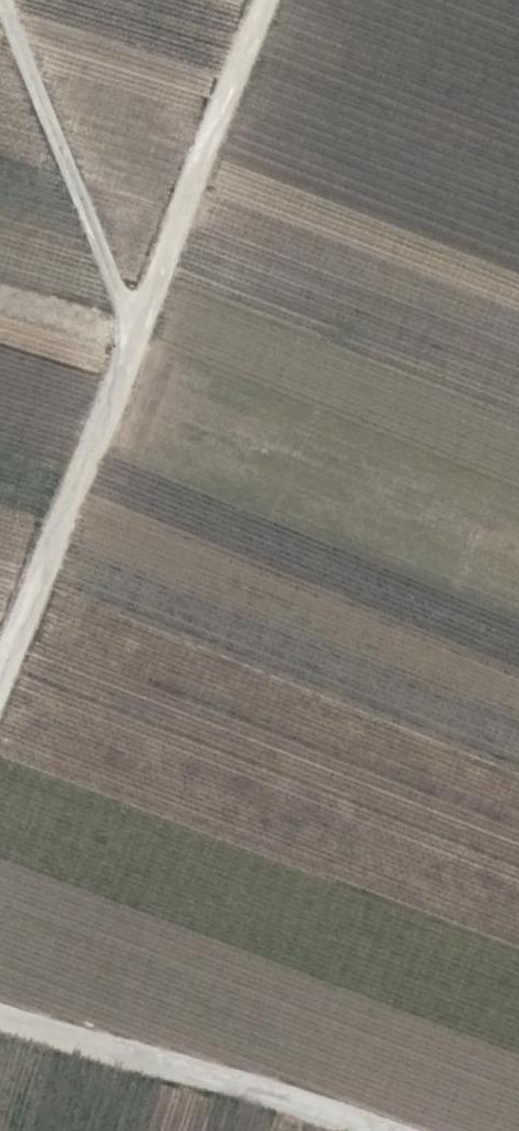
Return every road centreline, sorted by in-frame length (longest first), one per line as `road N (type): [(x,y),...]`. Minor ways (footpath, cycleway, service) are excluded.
road 1 (track): [(257,0),(0,651)]
road 2 (track): [(0,1013),(375,1130)]
road 3 (track): [(128,335),(0,5)]

